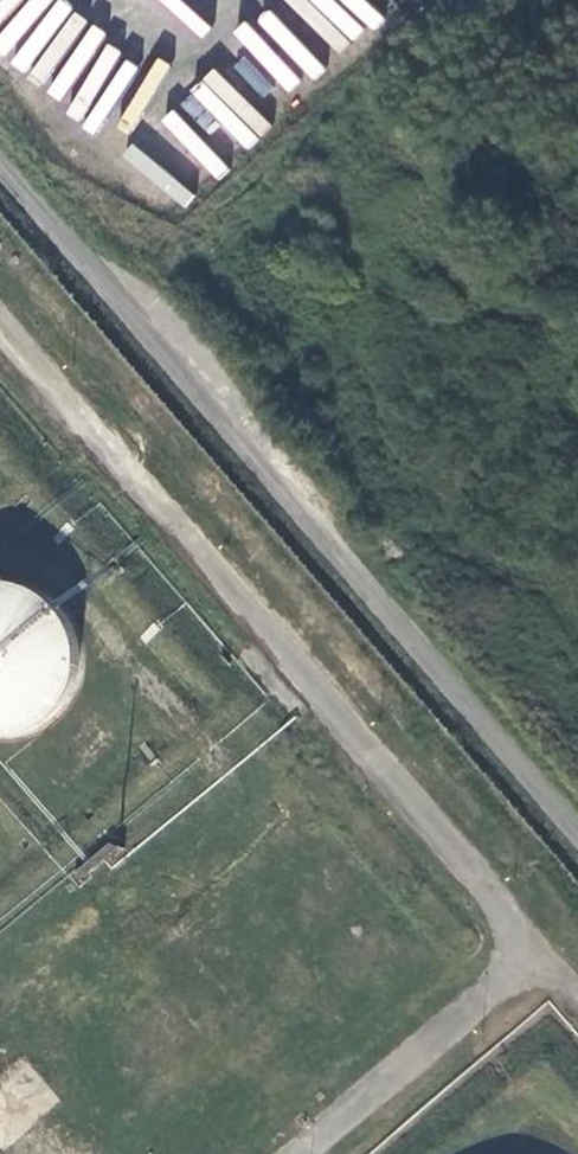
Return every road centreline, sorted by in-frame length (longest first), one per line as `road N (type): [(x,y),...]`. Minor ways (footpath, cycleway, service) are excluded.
road 1 (unclassified): [(0,170),(577,832)]

